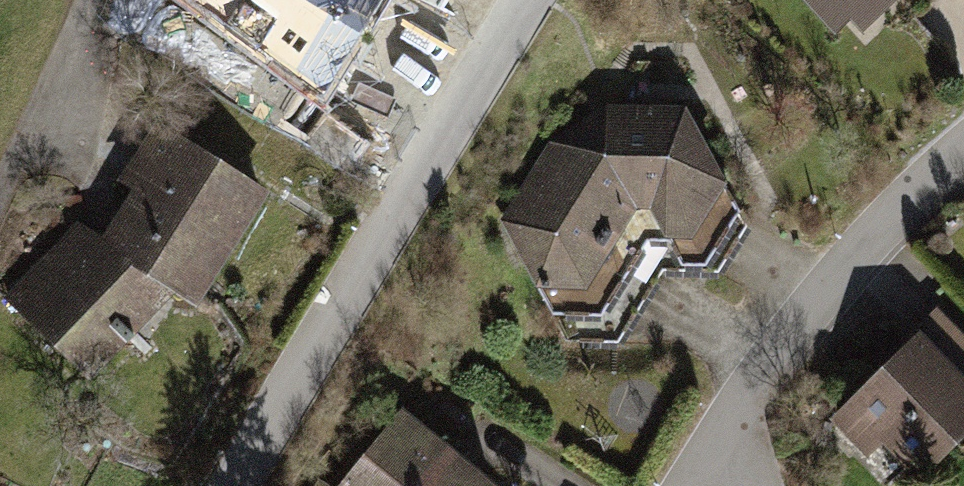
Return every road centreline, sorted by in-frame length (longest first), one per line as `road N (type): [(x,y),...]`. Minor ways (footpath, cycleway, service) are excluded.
road 1 (residential): [(530,0),(218,485)]
road 2 (residential): [(736,485),(784,346),(963,146)]
road 3 (residential): [(85,0),(36,134),(0,201)]

